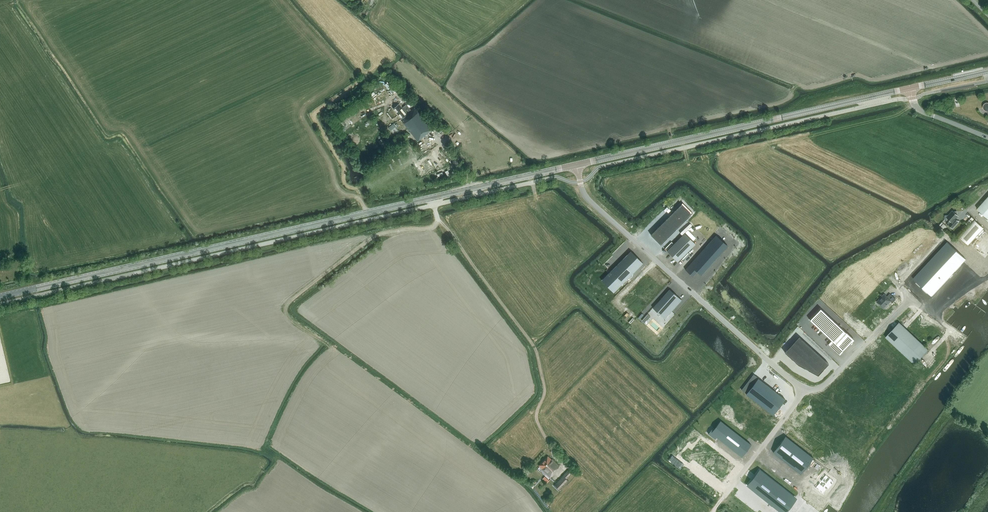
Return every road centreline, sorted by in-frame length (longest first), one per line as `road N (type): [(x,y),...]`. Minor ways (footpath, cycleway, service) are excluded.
road 1 (secondary): [(0,297),(576,165)]
road 2 (secondary): [(576,165),(911,88)]
road 3 (unclassified): [(576,165),(588,199),(802,387)]
road 4 (track): [(439,221),(379,233),(290,301),(287,315),(331,348)]
road 5 (track): [(439,221),(535,349),(545,389),(538,424)]
road 6 (unclassified): [(802,387),(826,383),(912,297)]
road 7 (unclassified): [(802,387),(725,496)]

